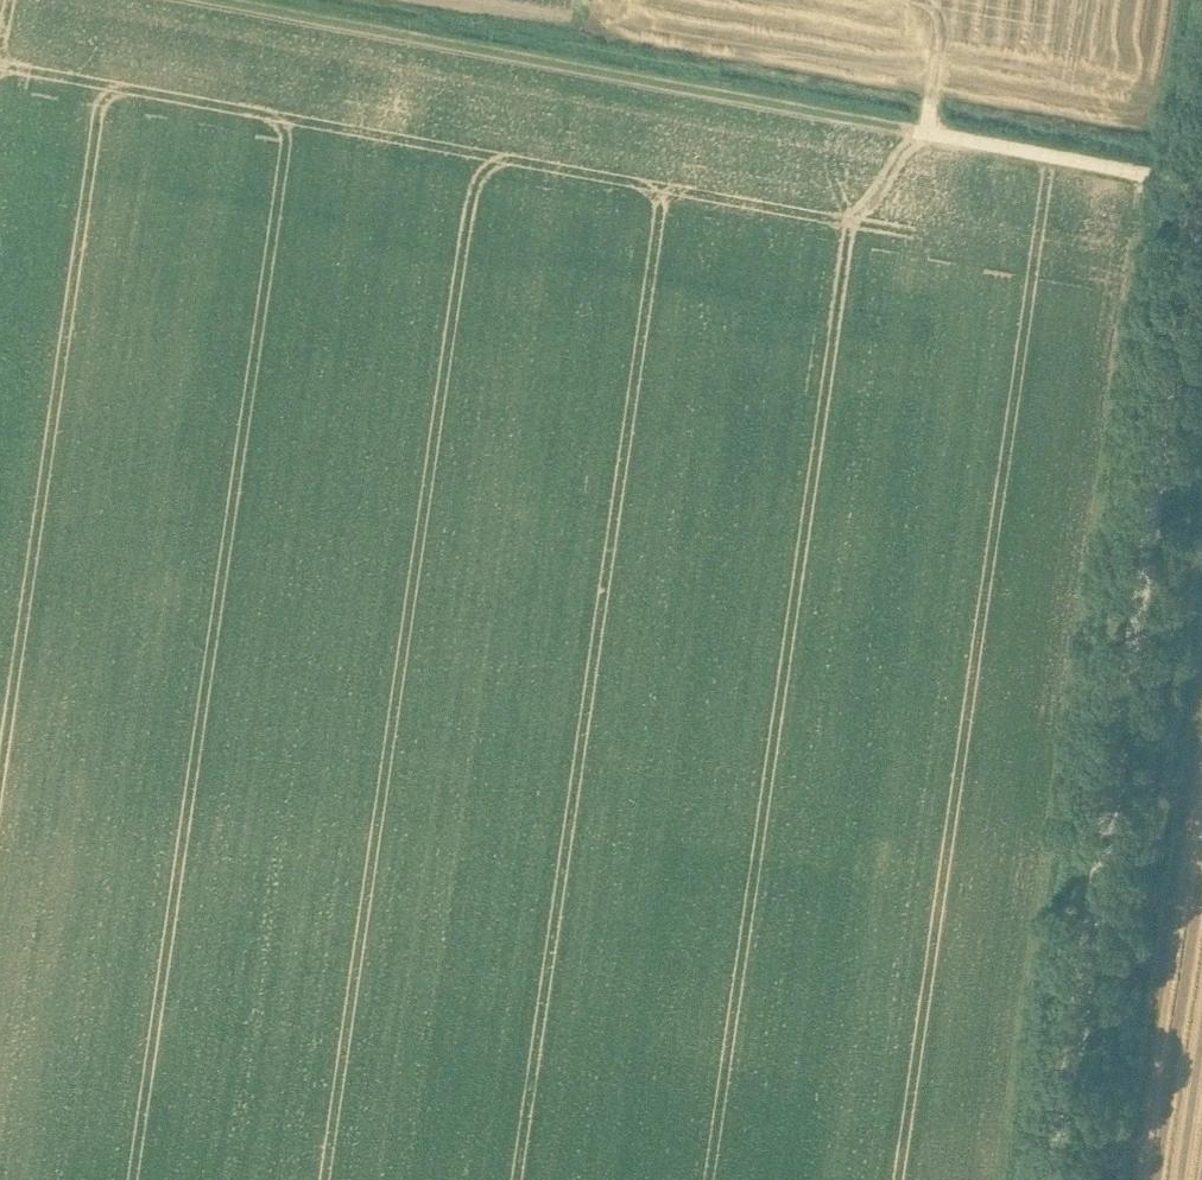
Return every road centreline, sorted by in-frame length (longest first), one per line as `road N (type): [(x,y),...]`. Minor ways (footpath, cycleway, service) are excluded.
road 1 (unclassified): [(1055,1179),(1201,193)]

